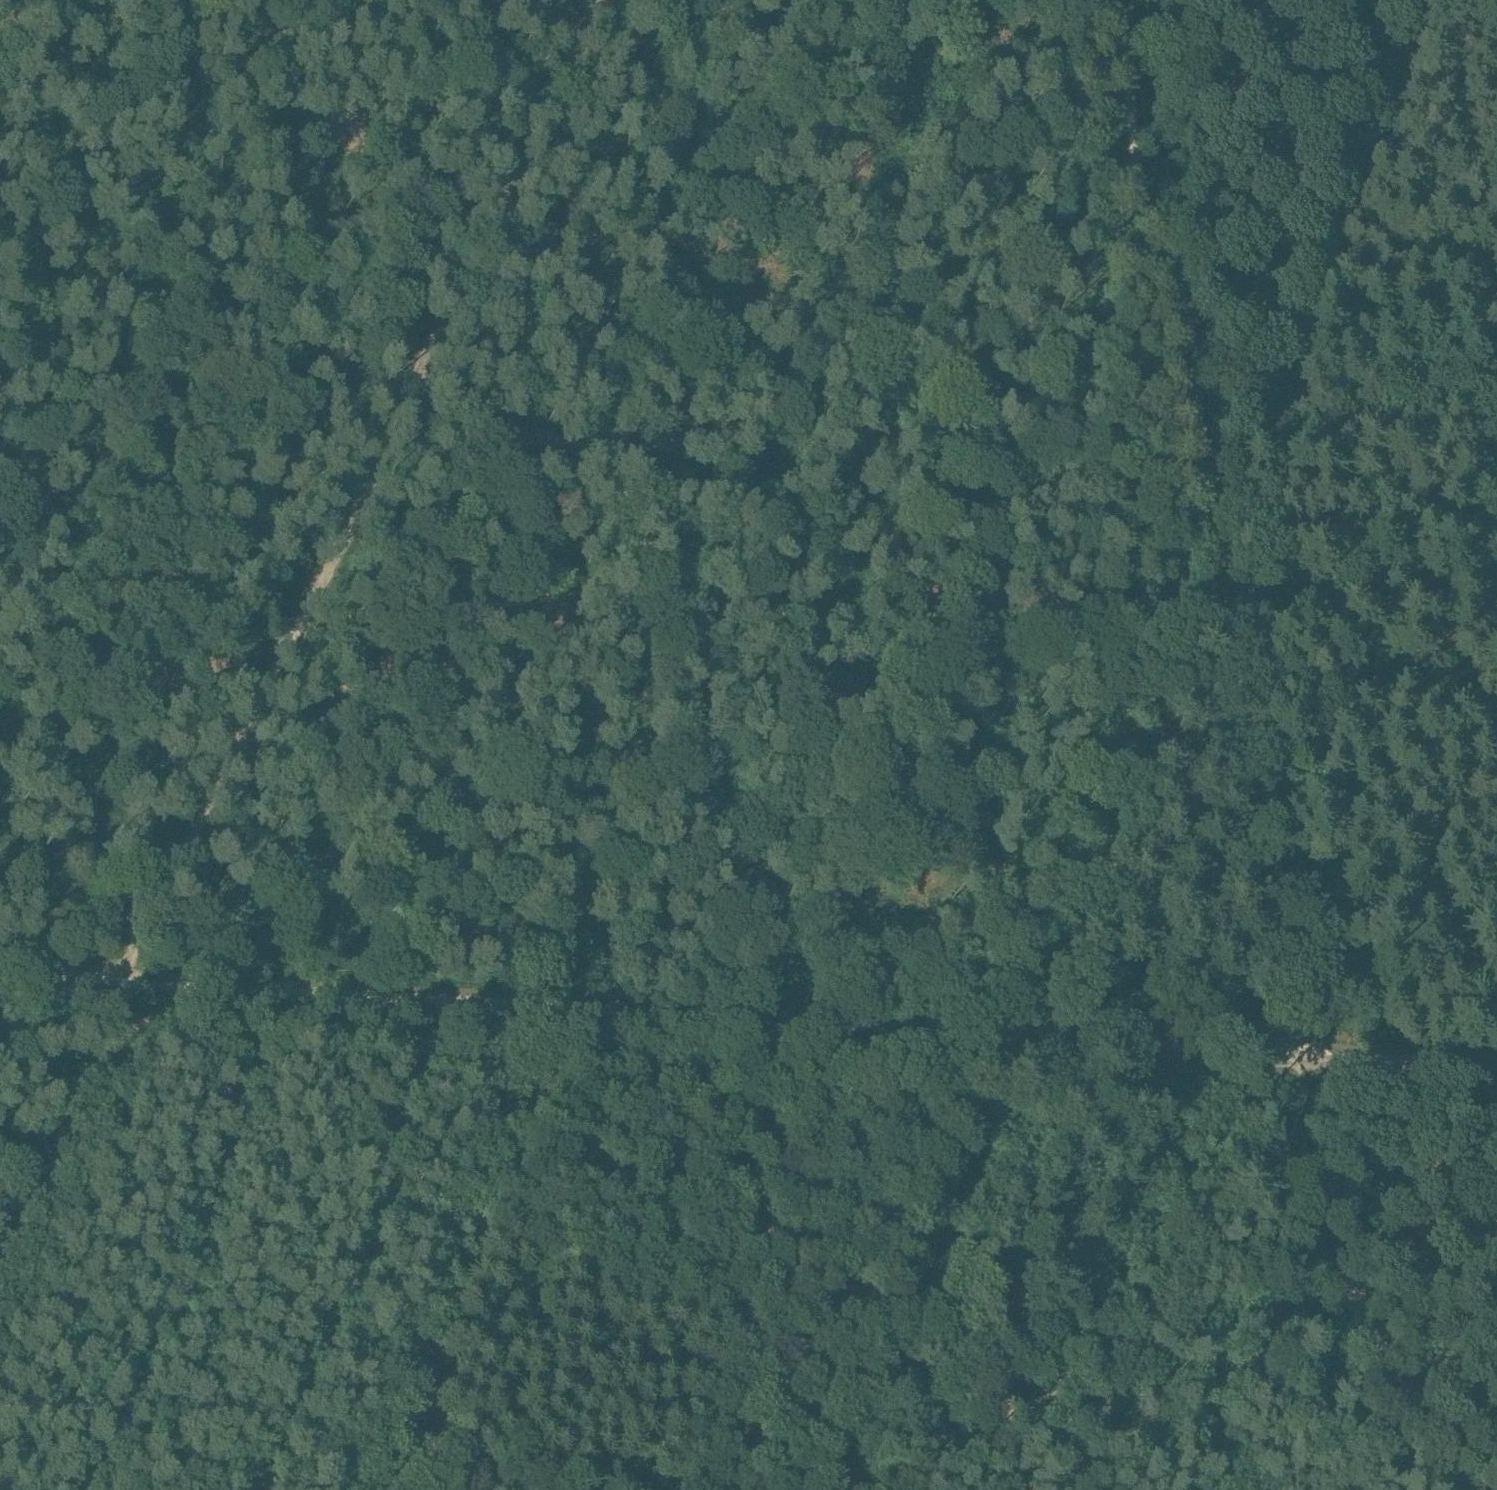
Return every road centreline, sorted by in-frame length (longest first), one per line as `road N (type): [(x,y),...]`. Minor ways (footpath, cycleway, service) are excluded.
road 1 (track): [(1494,1489),(1371,1406),(1289,1242),(1279,1160),(1307,1079),(1306,946),(1218,522),(1126,0)]
road 2 (track): [(1002,1024),(1433,0)]
road 3 (track): [(1002,1024),(0,954)]
road 4 (track): [(1496,1058),(1349,1061),(1002,1024)]

